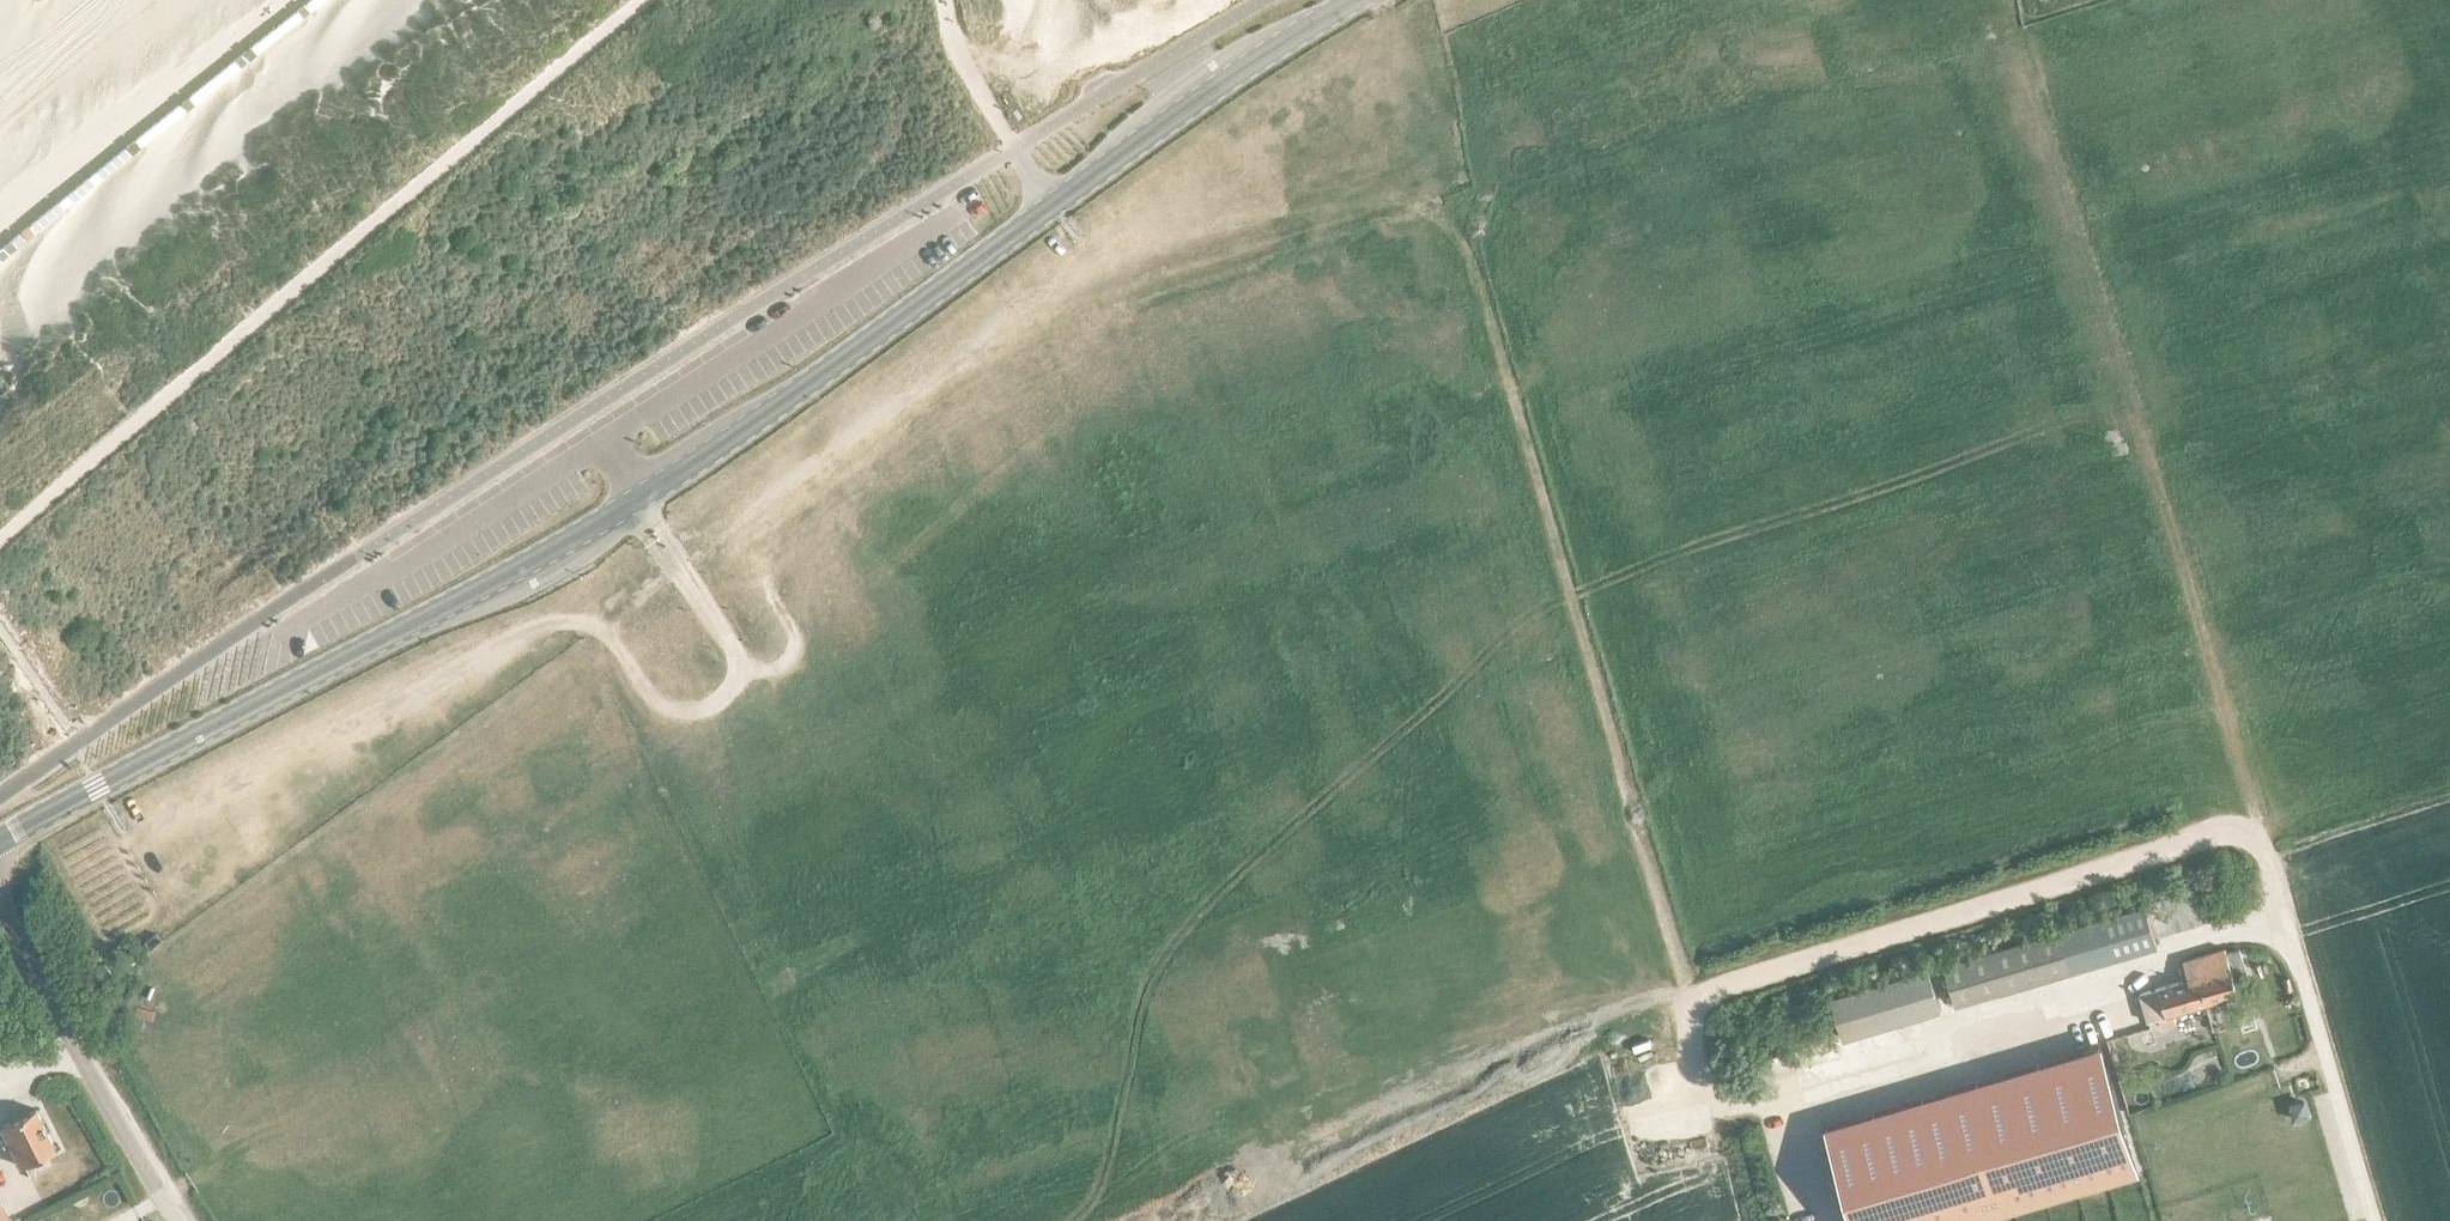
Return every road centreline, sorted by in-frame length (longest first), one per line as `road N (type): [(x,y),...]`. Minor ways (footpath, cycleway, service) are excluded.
road 1 (secondary): [(0,840),(571,553),(810,394),(1171,117),(1353,0)]
road 2 (unclassified): [(182,1220),(0,901)]
road 3 (track): [(2013,0),(2019,31),(2117,0)]

